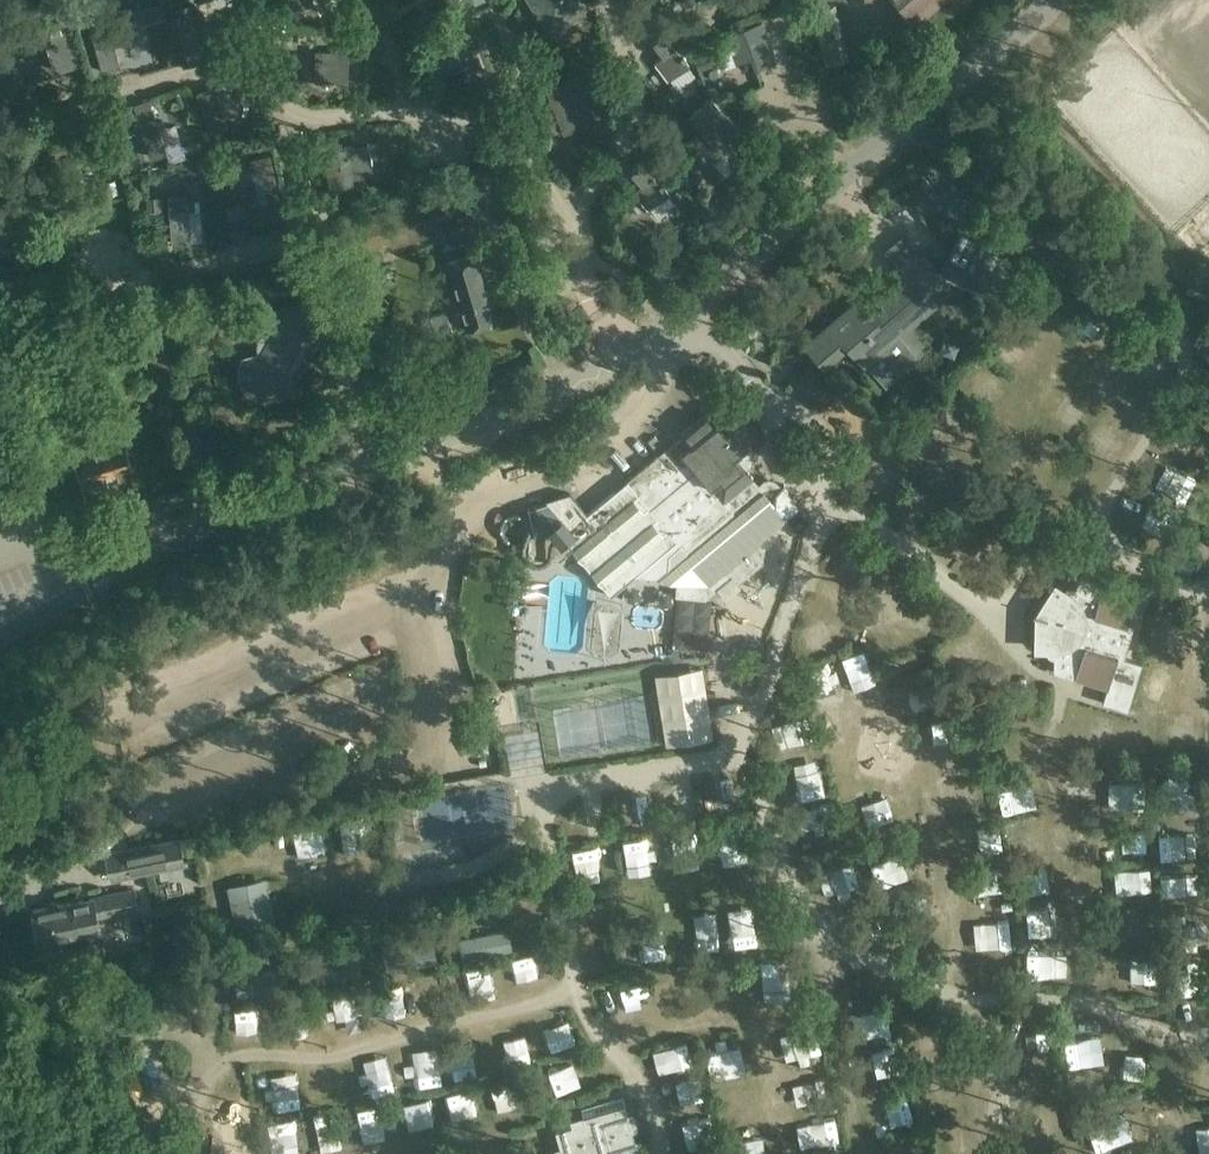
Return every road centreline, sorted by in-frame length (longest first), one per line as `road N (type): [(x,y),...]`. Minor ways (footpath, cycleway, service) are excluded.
road 1 (unclassified): [(65,592),(258,504),(492,417),(624,349),(746,263),(1060,0)]
road 2 (track): [(884,697),(935,833),(956,921),(945,987),(968,1093),(1000,1153)]
road 3 (track): [(1092,555),(1144,411),(1118,381),(1039,385),(1012,418),(1006,466),(1016,509),(1054,564)]
road 4 (track): [(608,1047),(680,1024),(741,1017),(752,1023),(788,1153)]
road 5 (track): [(1050,780),(1093,967),(1070,1002)]
road 6 (track): [(831,944),(869,1153)]
road 7 (track): [(1135,1018),(1166,1153)]
road 8 (track): [(361,1153),(493,1138)]

